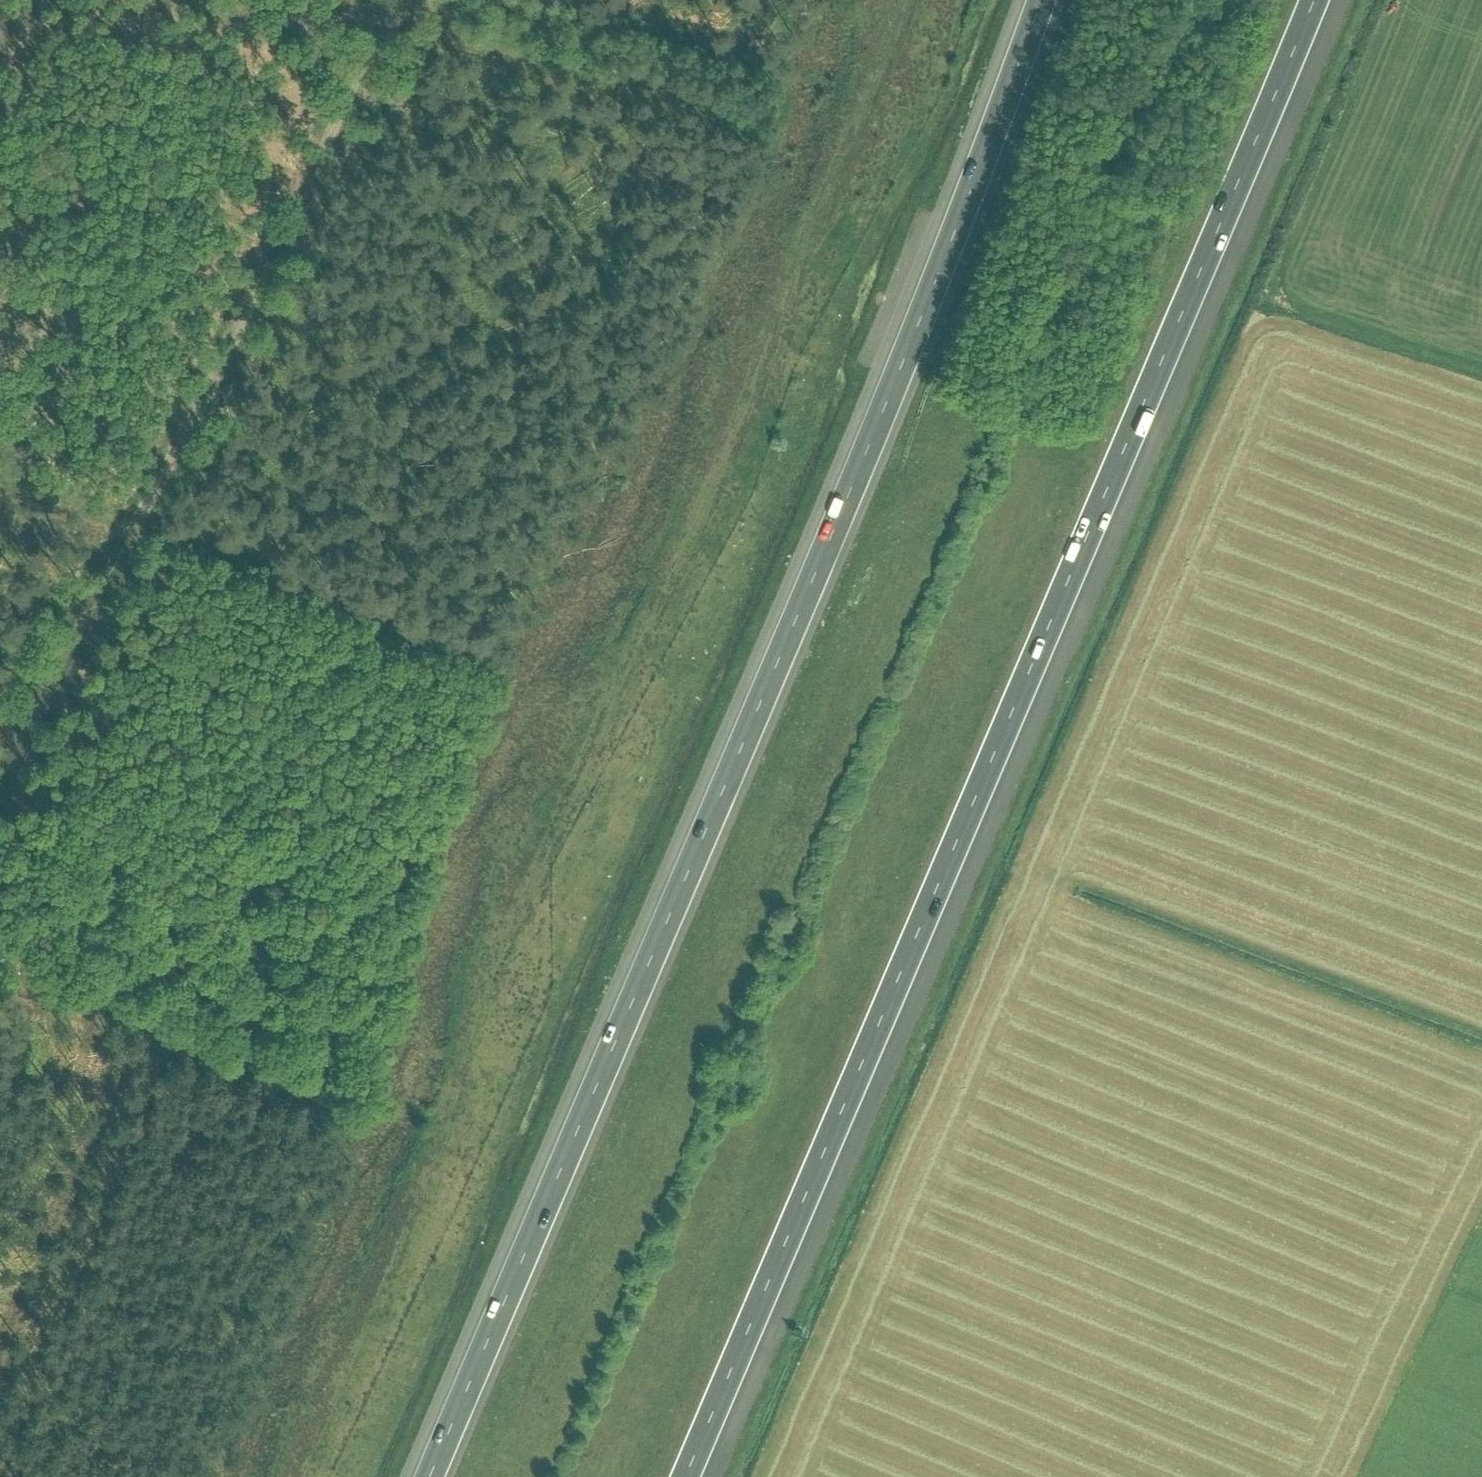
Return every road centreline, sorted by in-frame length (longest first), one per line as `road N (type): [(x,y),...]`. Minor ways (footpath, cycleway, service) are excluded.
road 1 (motorway): [(692,1476),(1319,0)]
road 2 (motorway): [(1043,0),(849,494),(430,1476)]
road 3 (track): [(385,0),(136,517),(0,742)]

